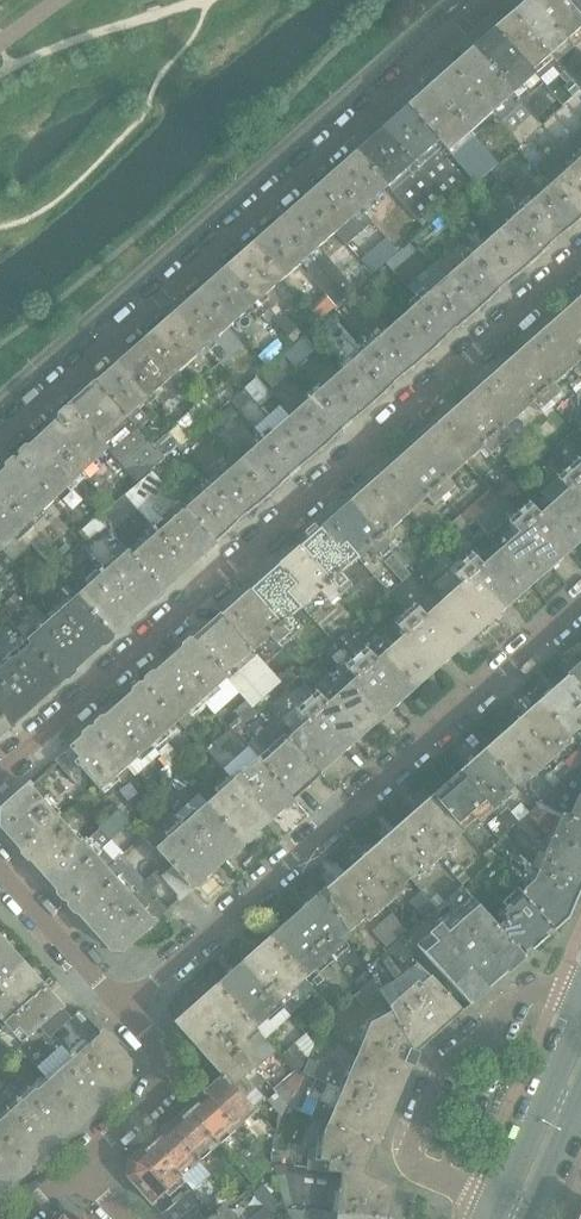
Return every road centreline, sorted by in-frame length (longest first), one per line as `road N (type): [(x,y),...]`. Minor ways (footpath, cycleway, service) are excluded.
road 1 (residential): [(0,771),(580,256)]
road 2 (residential): [(0,439),(494,0)]
road 3 (residential): [(580,602),(122,1009)]
road 4 (residential): [(580,1005),(537,987),(518,994),(445,1059),(408,1140),(412,1165),(500,1206)]
road 5 (residential): [(75,1166),(165,1076),(163,1056),(122,1009)]
road 6 (residential): [(122,1009),(0,872)]
road 7 (tertiary): [(548,1095),(500,1206)]

